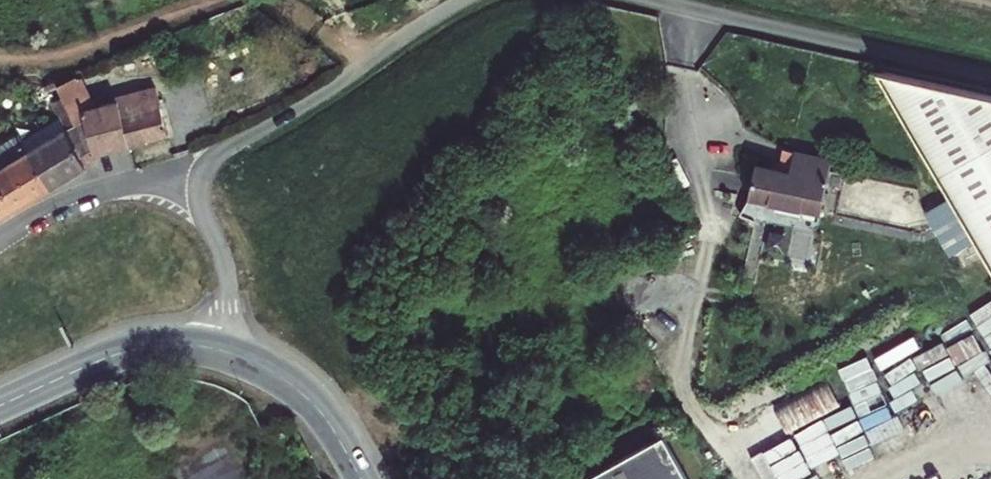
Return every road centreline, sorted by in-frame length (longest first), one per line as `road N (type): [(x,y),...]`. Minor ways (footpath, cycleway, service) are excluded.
road 1 (residential): [(990,74),(664,0)]
road 2 (residential): [(464,0),(200,167)]
road 3 (tertiary): [(221,350),(135,349),(0,405)]
road 4 (track): [(212,0),(63,58),(0,60)]
road 5 (residential): [(0,232),(91,189),(200,167)]
road 6 (tertiary): [(360,478),(296,388),(221,350)]
road 7 (residential): [(200,167),(198,196),(224,263),(221,350)]

